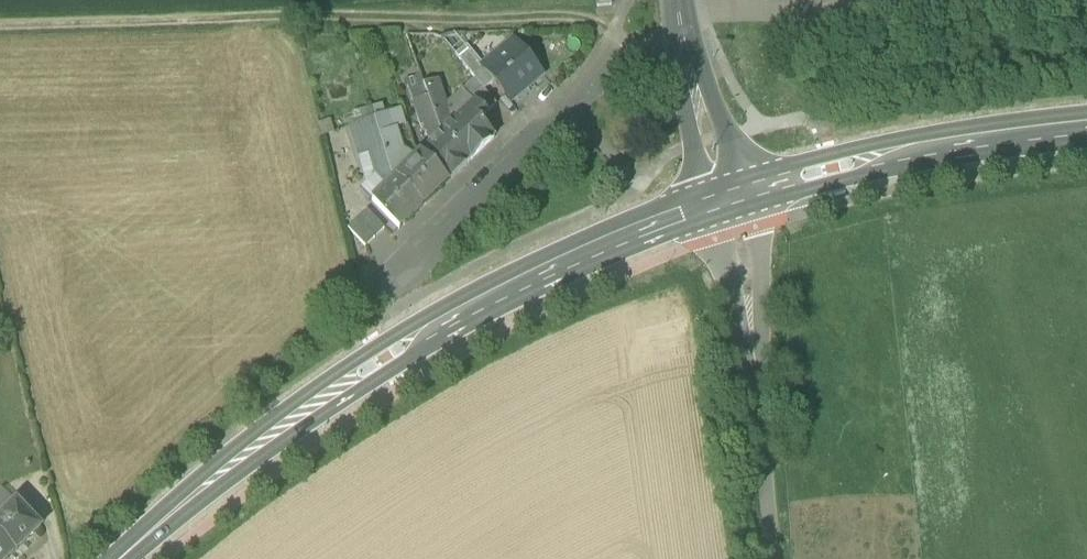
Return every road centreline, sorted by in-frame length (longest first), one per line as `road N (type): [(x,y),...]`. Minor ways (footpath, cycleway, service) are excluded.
road 1 (tertiary): [(122,558),(247,453),(385,359),(618,240),(710,208)]
road 2 (track): [(0,26),(565,17),(614,34)]
road 3 (tertiary): [(748,195),(949,146),(1086,129)]
road 4 (residential): [(776,558),(757,350)]
road 5 (residential): [(683,43),(693,144),(710,208)]
road 6 (residential): [(748,195),(702,63),(683,43)]
road 7 (residential): [(757,350),(758,239),(748,195)]
road 8 (residential): [(710,208),(757,350)]

